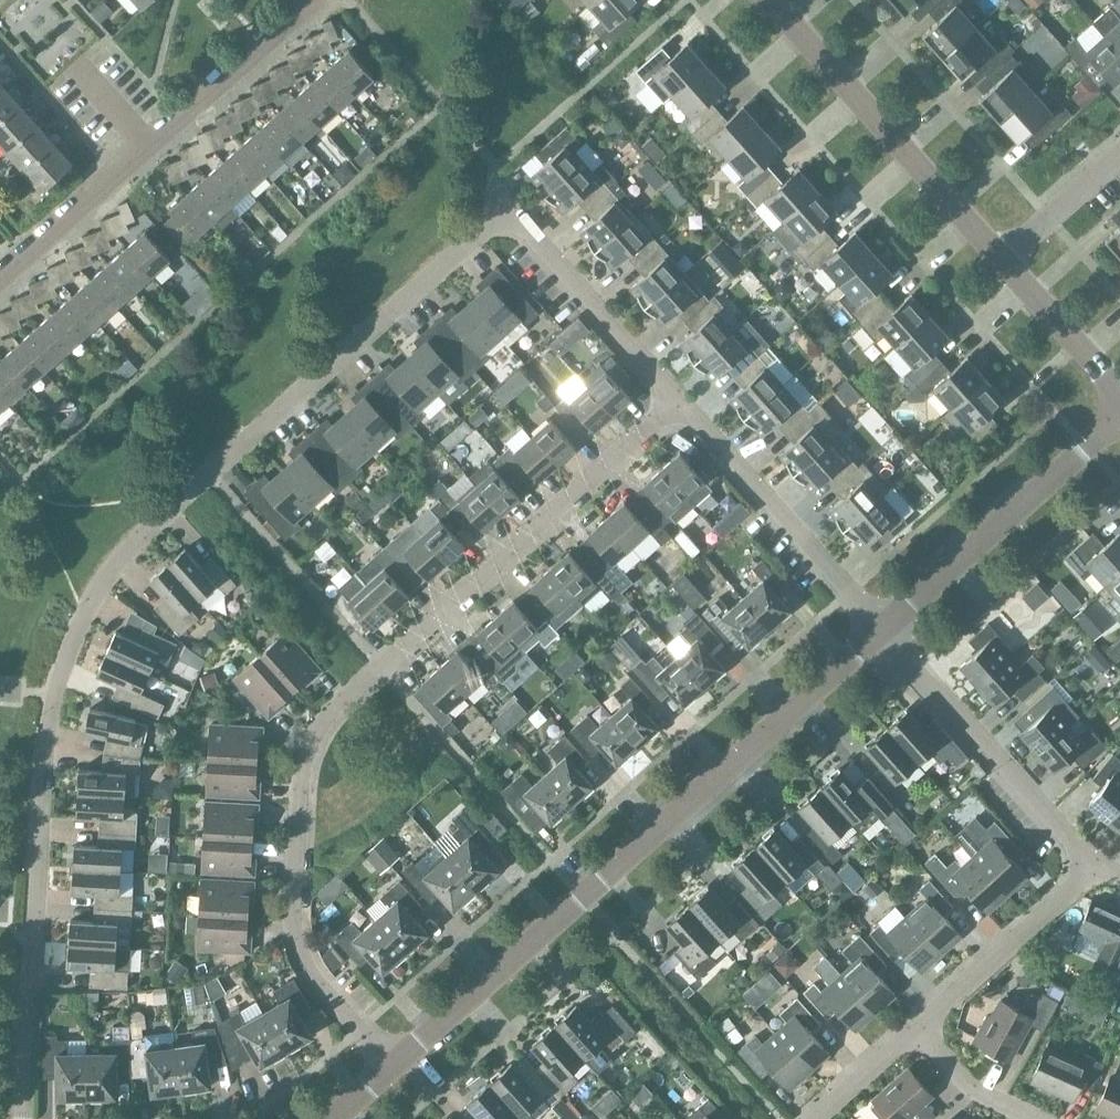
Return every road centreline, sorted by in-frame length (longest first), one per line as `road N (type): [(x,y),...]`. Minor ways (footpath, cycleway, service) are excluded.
road 1 (residential): [(681,402),(502,214),(110,571),(54,695),(24,1118)]
road 2 (residential): [(386,1074),(333,1010),(302,949),(299,852),(325,731),(379,672),(681,402)]
road 3 (residential): [(886,635),(386,1074)]
road 4 (residential): [(0,280),(307,0)]
road 5 (tertiary): [(998,261),(770,0)]
road 6 (residential): [(886,635),(1119,424)]
road 7 (residential): [(886,635),(681,402)]
road 8 (residential): [(1084,865),(886,635)]
road 9 (residential): [(909,1033),(1084,865)]
road 10 (tertiary): [(1119,399),(998,261)]
road 11 (residential): [(998,261),(1119,152)]
road 12 (residential): [(909,1033),(942,1073),(1005,1118)]
road 13 (residential): [(818,1118),(909,1033)]

